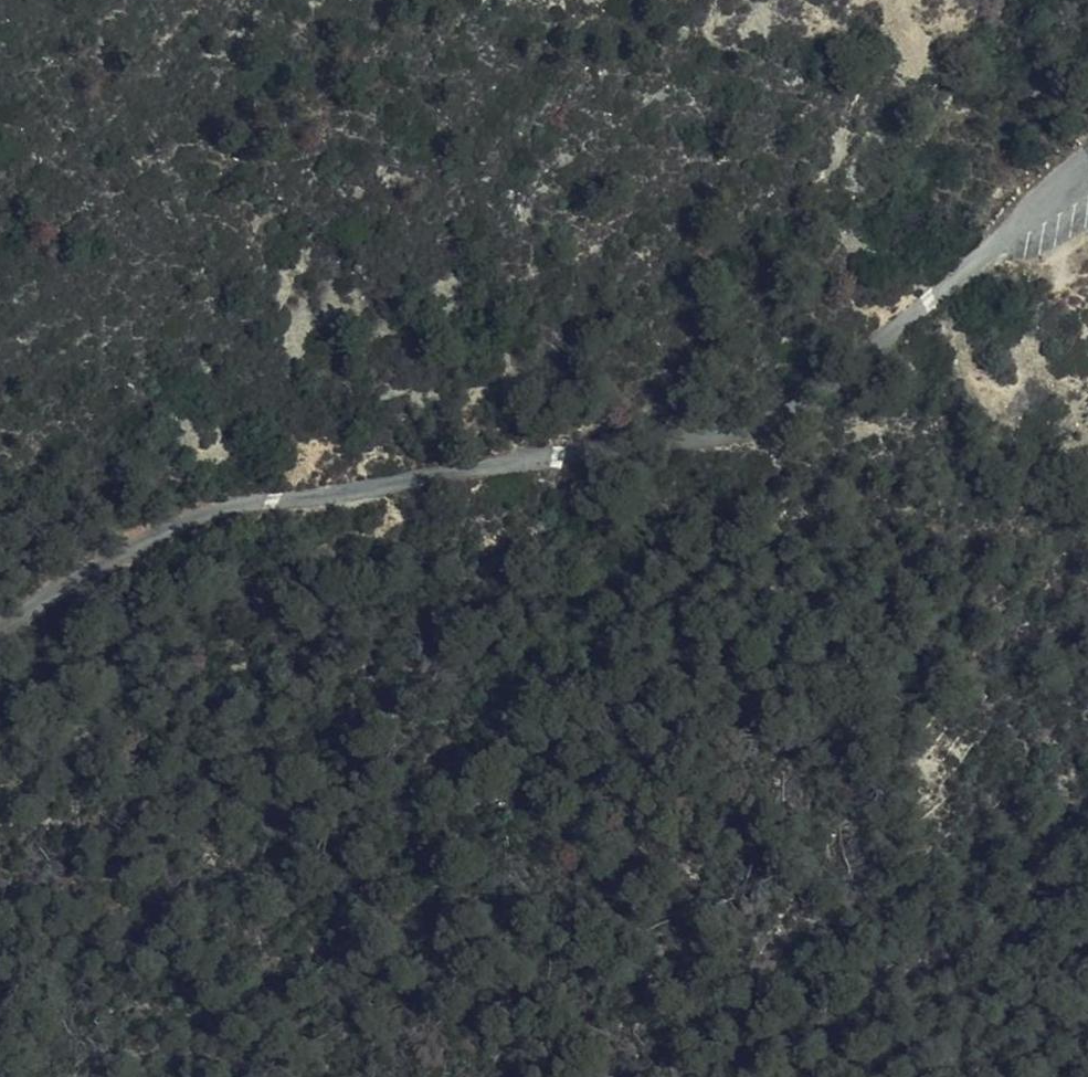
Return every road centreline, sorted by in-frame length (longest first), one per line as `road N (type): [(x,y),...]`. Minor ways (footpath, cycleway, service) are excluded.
road 1 (unclassified): [(1083,171),(862,367),(723,440),(214,514),(64,582),(0,621)]

